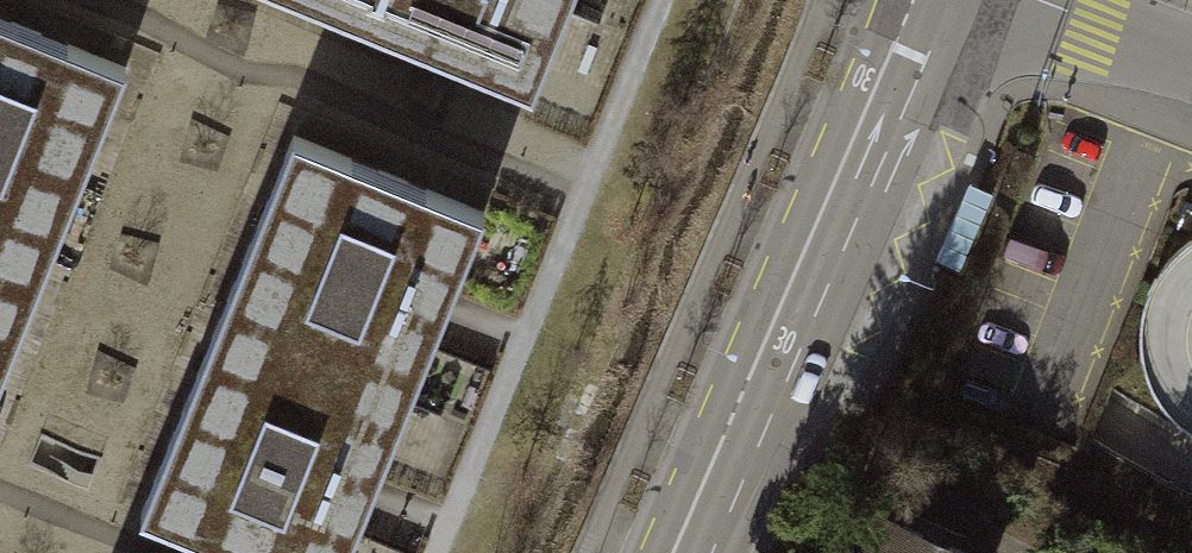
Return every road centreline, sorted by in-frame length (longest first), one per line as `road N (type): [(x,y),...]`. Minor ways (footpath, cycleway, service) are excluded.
road 1 (tertiary): [(676,552),(911,0)]
road 2 (residential): [(1037,0),(1191,58)]

